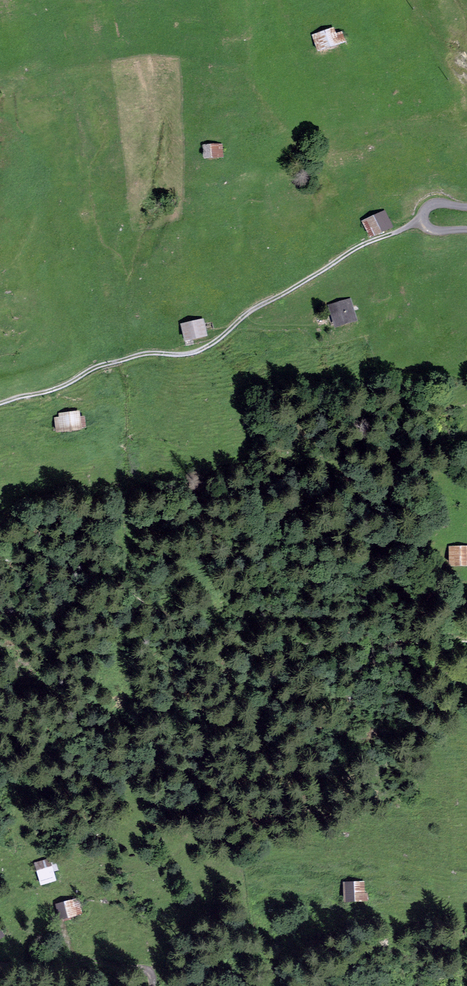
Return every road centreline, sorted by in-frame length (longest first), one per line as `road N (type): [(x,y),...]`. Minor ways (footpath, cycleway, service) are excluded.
road 1 (track): [(422,221),(362,245),(248,312),(210,344),(100,365),(0,402)]
road 2 (track): [(152,985),(152,971),(100,962),(0,965)]

